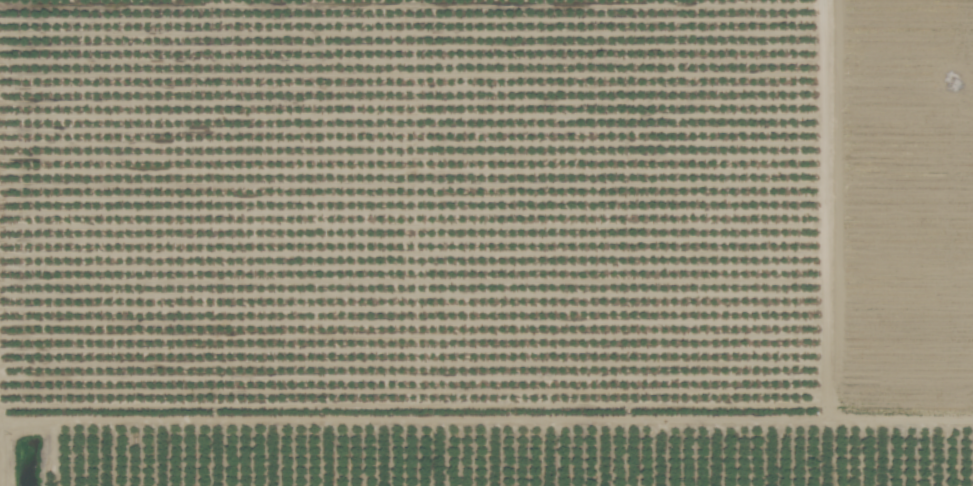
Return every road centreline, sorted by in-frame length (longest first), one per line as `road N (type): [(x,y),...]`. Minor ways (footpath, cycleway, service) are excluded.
road 1 (track): [(0,423),(829,419),(825,0)]
road 2 (track): [(972,417),(829,419)]

